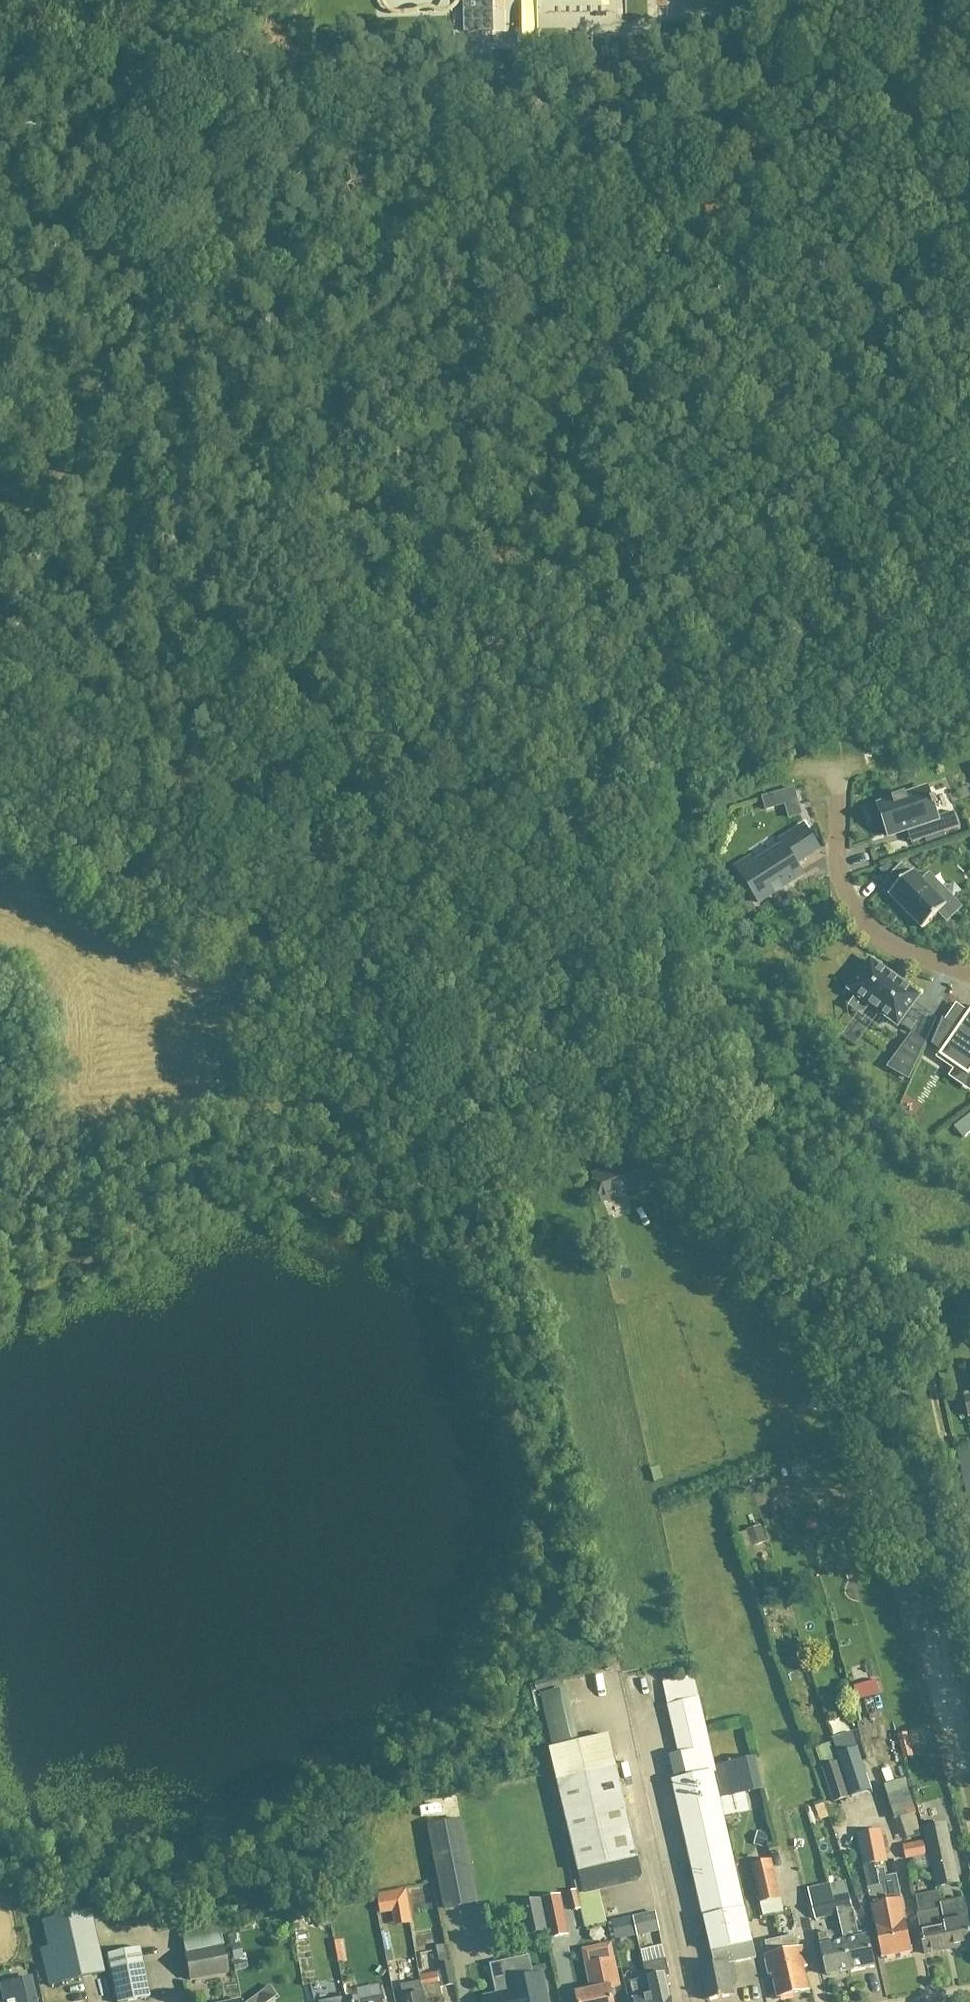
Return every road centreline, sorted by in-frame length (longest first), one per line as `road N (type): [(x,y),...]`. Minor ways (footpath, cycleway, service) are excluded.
road 1 (track): [(0,103),(247,109),(552,96),(583,106),(587,125),(519,212),(524,288),(685,260)]
road 2 (residential): [(969,975),(893,947),(851,906),(841,876),(839,765)]

